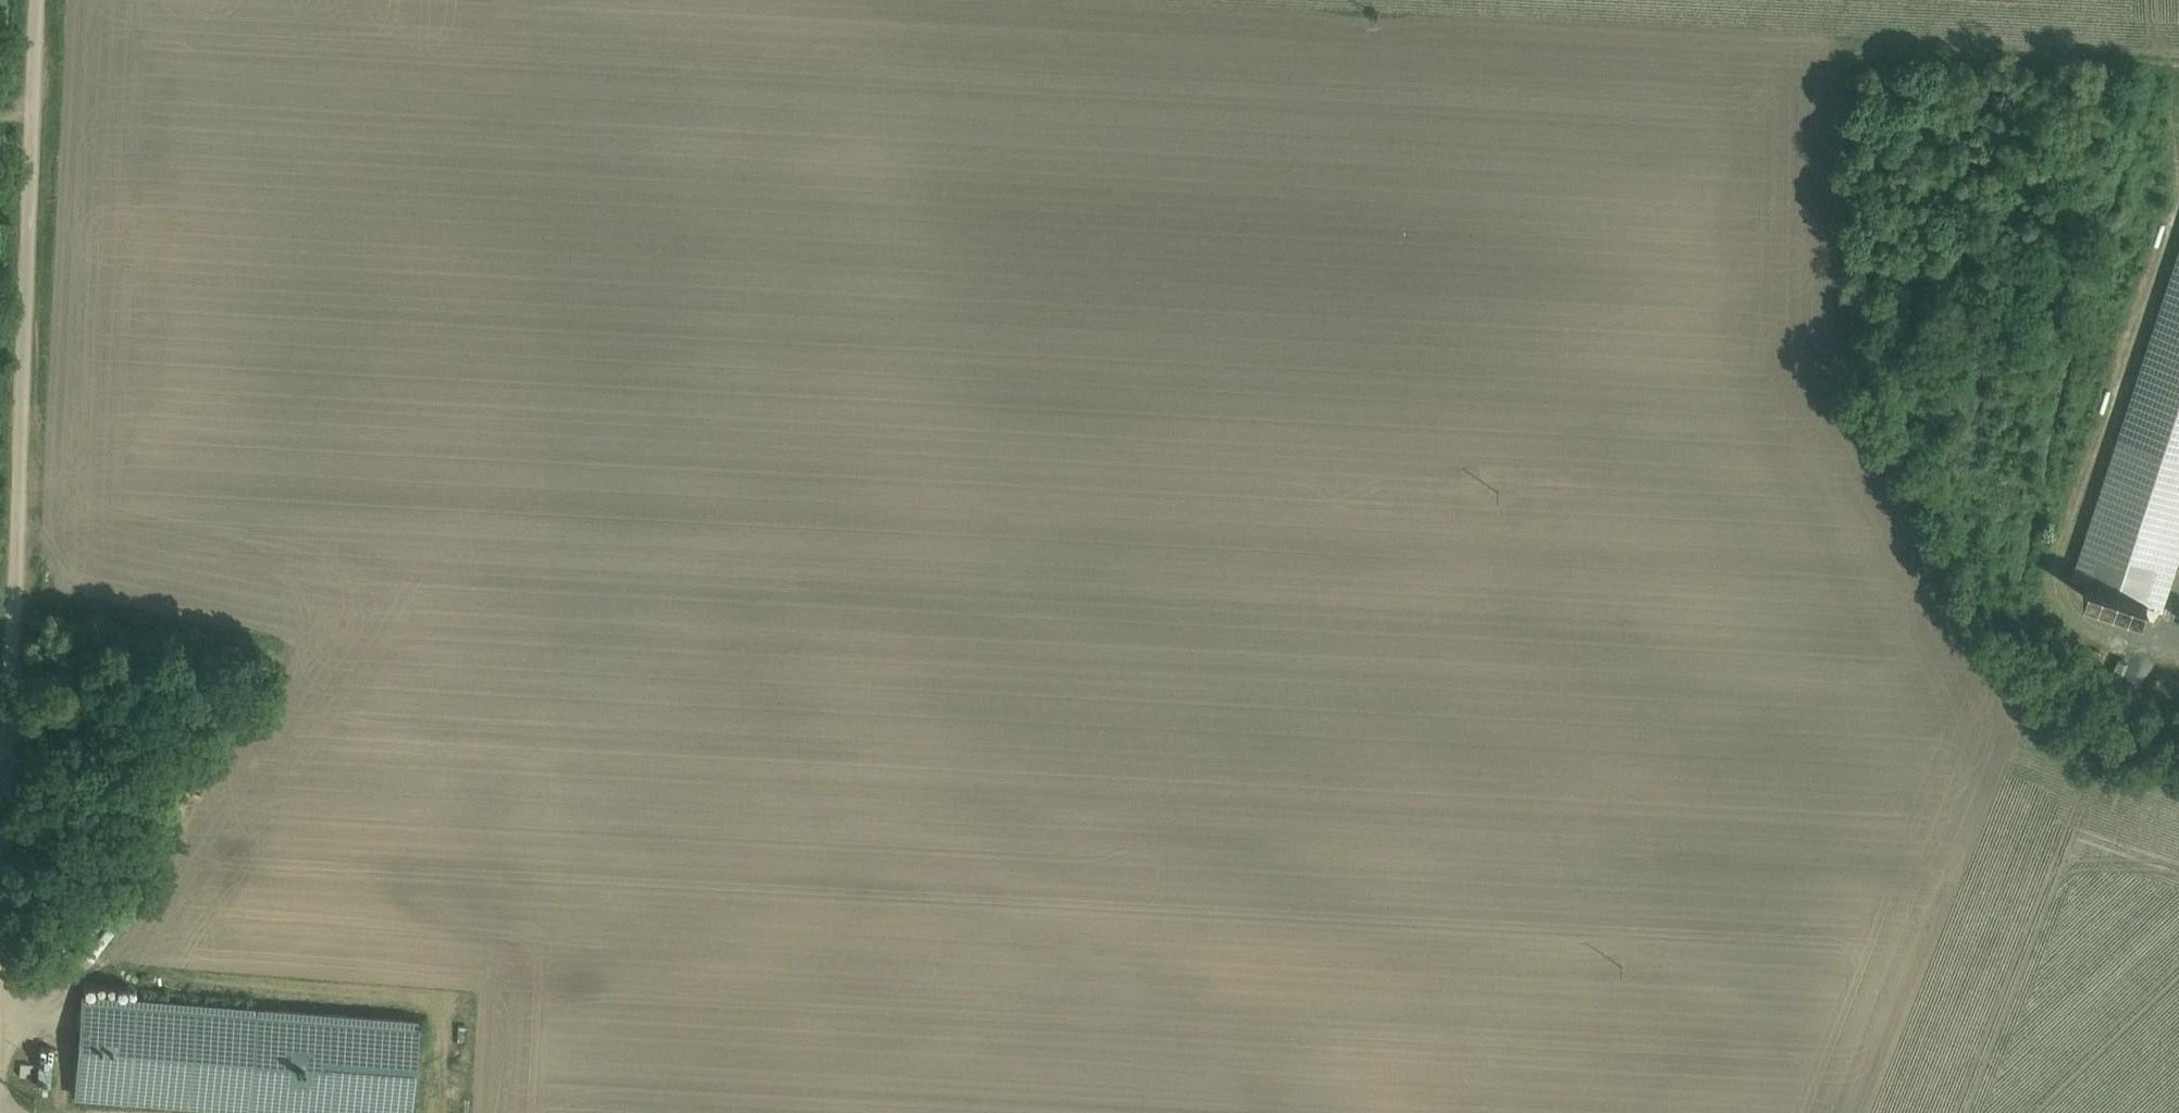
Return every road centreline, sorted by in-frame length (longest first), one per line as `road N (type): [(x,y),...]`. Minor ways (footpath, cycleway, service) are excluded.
road 1 (track): [(37,0),(16,648),(0,860)]

